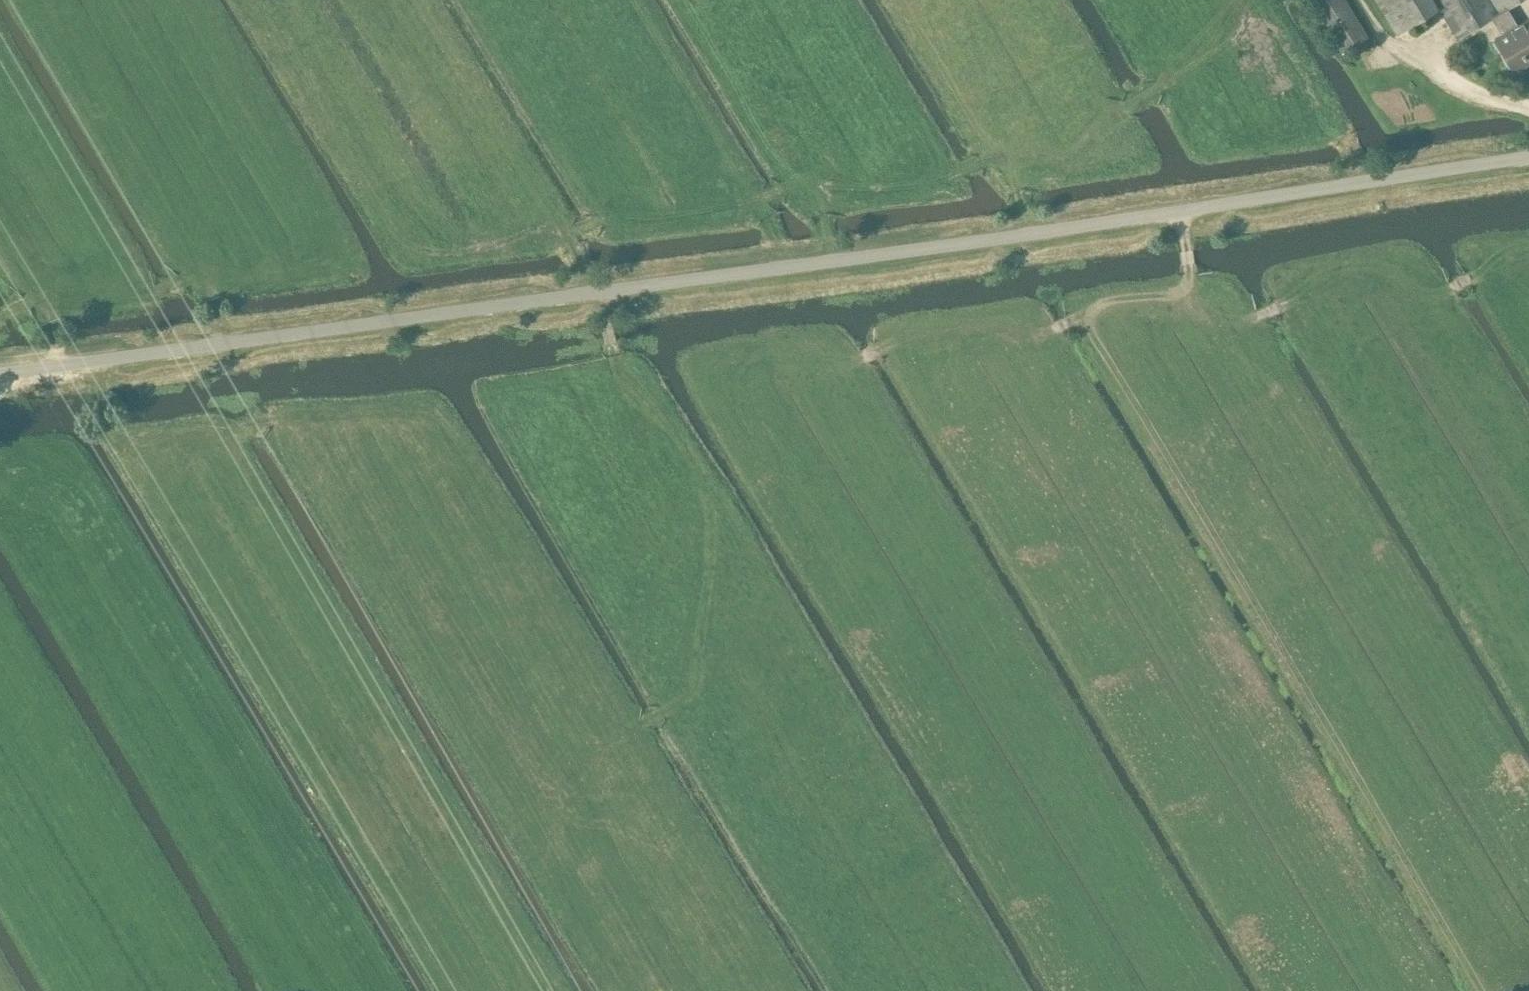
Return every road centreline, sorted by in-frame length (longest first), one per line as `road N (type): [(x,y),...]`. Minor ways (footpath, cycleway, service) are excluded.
road 1 (unclassified): [(0,378),(1528,157)]
road 2 (track): [(1180,212),(1189,290),(1106,309),(1099,328),(1114,372),(1482,990)]

